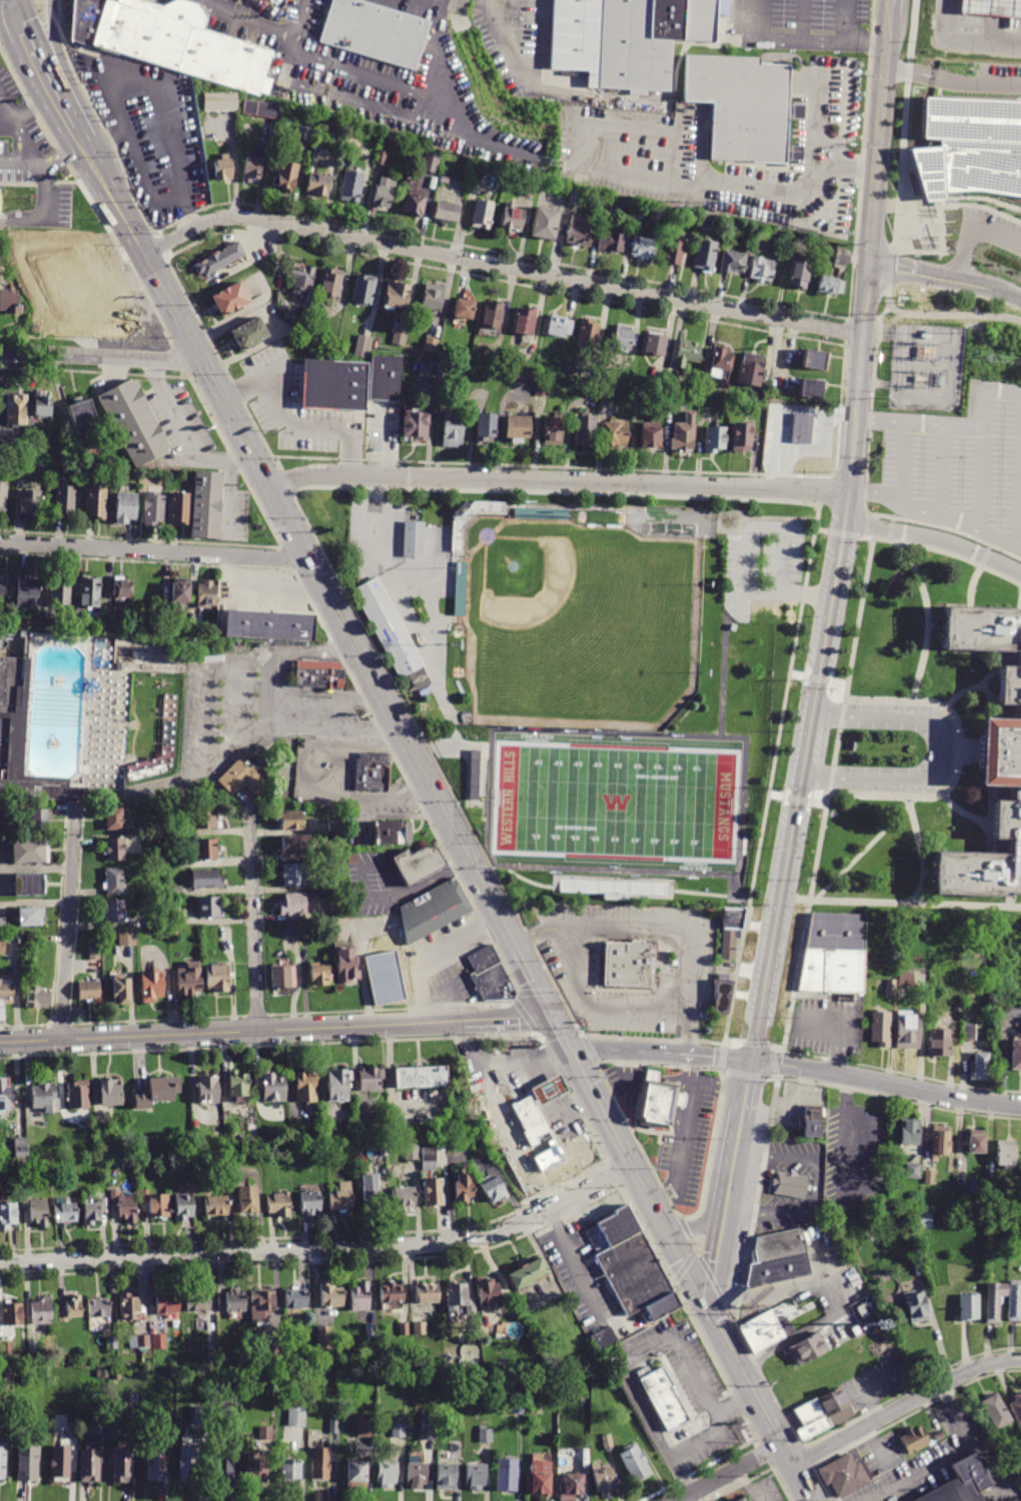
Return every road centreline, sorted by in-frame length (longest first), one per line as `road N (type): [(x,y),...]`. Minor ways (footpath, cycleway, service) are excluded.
road 1 (secondary): [(548,1013),(85,152)]
road 2 (residential): [(862,336),(245,218),(214,220),(144,255)]
road 3 (residential): [(0,1264),(444,1243),(523,1223),(628,1165)]
road 4 (residential): [(849,492),(312,475),(270,489)]
road 5 (tertiary): [(752,1061),(849,492)]
road 6 (residential): [(464,1021),(0,1042)]
road 7 (residential): [(307,560),(0,541)]
road 8 (secondary): [(702,1297),(568,1049)]
road 9 (residential): [(1020,1106),(752,1061)]
road 10 (residential): [(1020,1360),(965,1373),(792,1466)]
road 11 (tertiary): [(868,263),(889,14)]
road 12 (residential): [(61,1040),(76,810)]
road 13 (secondary): [(811,1500),(702,1297)]
road 14 (tertiary): [(849,492),(868,263)]
road 15 (residential): [(259,1031),(249,804)]
road 16 (residential): [(202,364),(0,352)]

